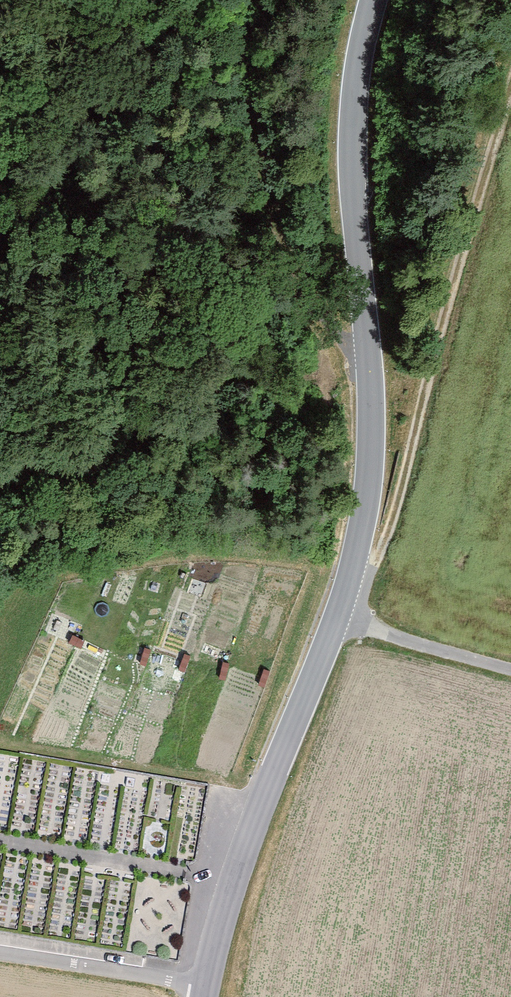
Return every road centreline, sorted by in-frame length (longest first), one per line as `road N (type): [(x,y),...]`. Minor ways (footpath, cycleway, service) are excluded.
road 1 (tertiary): [(203,984),(365,513),(367,363),(350,183),(364,23),(374,0)]
road 2 (track): [(367,618),(429,456),(510,138)]
road 3 (track): [(264,0),(248,89),(291,283),(367,363)]
road 4 (track): [(291,283),(0,380)]
road 5 (residential): [(0,953),(203,984)]
road 6 (track): [(367,618),(510,660)]

